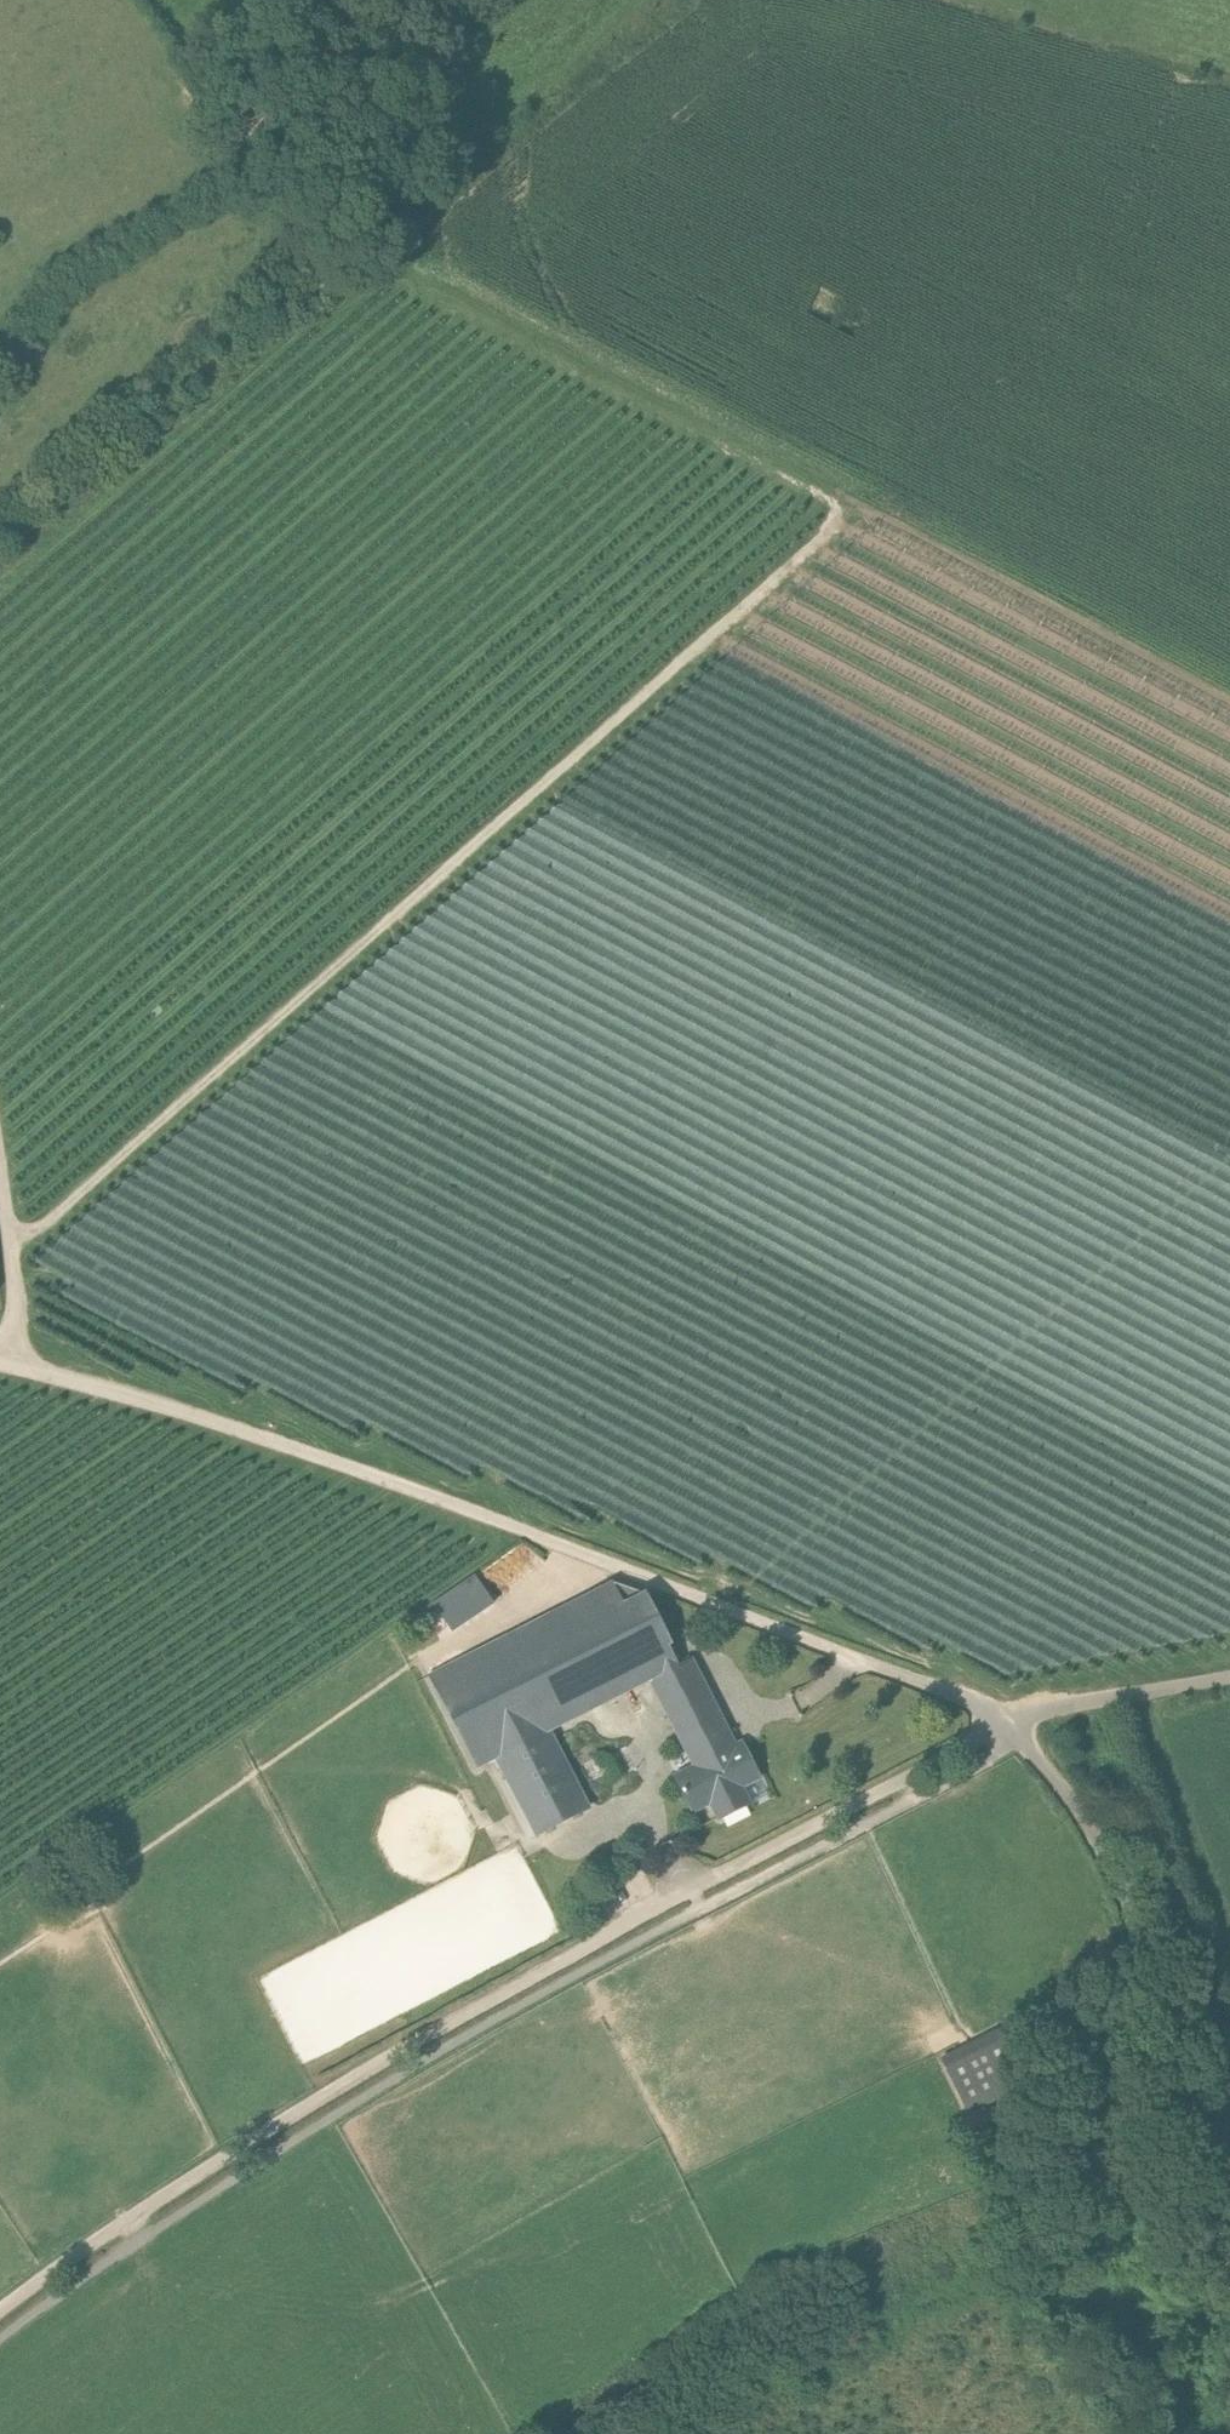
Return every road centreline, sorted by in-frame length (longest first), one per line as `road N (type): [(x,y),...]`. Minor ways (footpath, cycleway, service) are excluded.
road 1 (track): [(10,1251),(657,687),(823,491)]
road 2 (track): [(820,1646),(319,1454),(0,1362)]
road 3 (track): [(659,1905),(319,2099),(0,2309)]
road 4 (unclassified): [(1229,2264),(1126,1898),(1075,1808),(1001,1726)]
road 5 (unclassified): [(1001,1726),(659,1905)]
road 6 (unclassified): [(1001,1726),(1057,1707),(1229,1677)]
road 7 (unclassified): [(1001,1726),(961,1696),(820,1646)]

